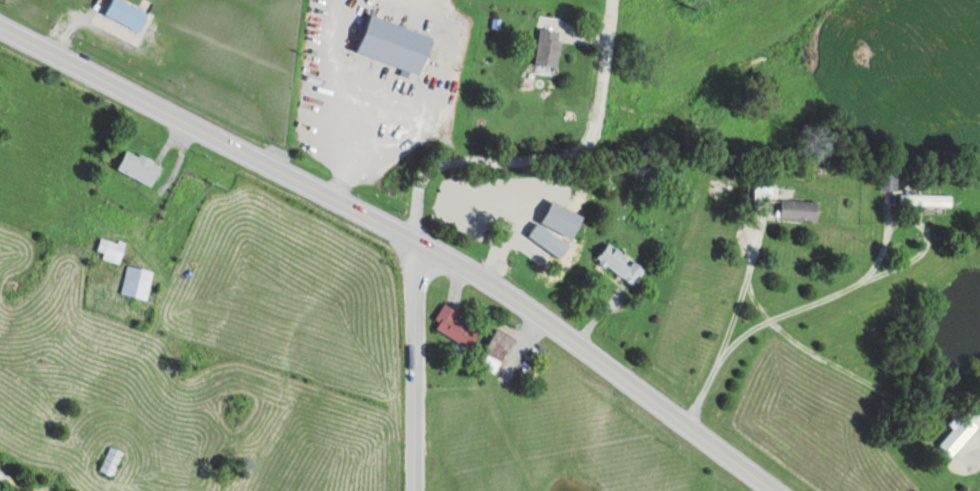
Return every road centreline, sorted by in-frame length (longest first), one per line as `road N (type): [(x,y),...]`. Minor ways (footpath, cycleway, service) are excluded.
road 1 (primary): [(0,24),(493,281),(779,490)]
road 2 (residential): [(410,233),(405,194),(576,167),(589,0)]
road 3 (residential): [(410,233),(411,490)]

